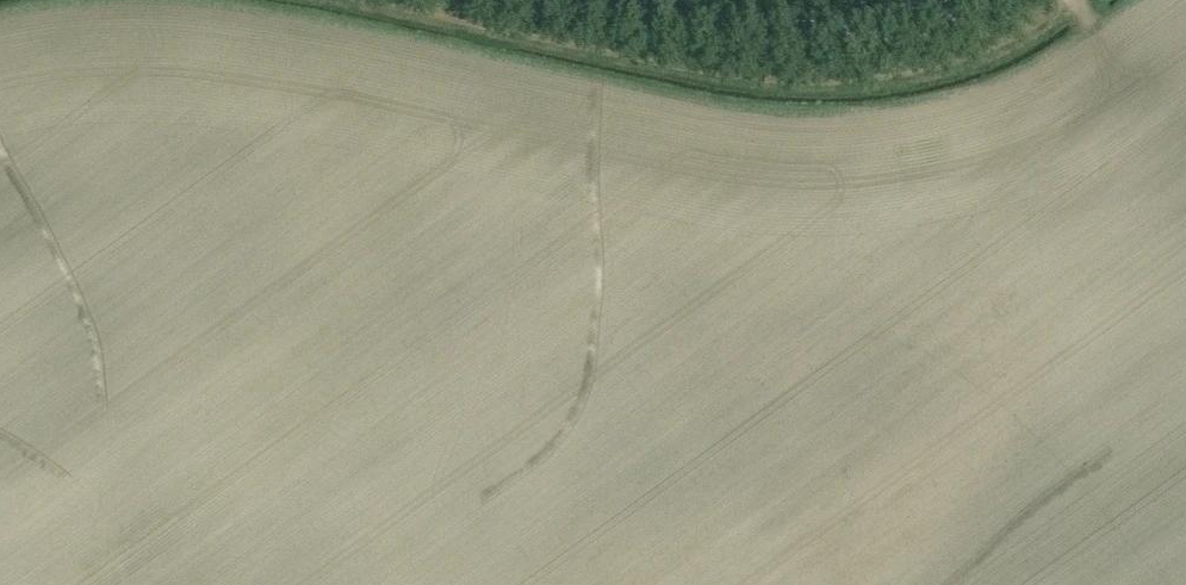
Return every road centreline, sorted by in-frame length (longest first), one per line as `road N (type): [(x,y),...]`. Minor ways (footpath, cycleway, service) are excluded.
road 1 (unclassified): [(601,0),(697,21),(831,28),(971,0)]

